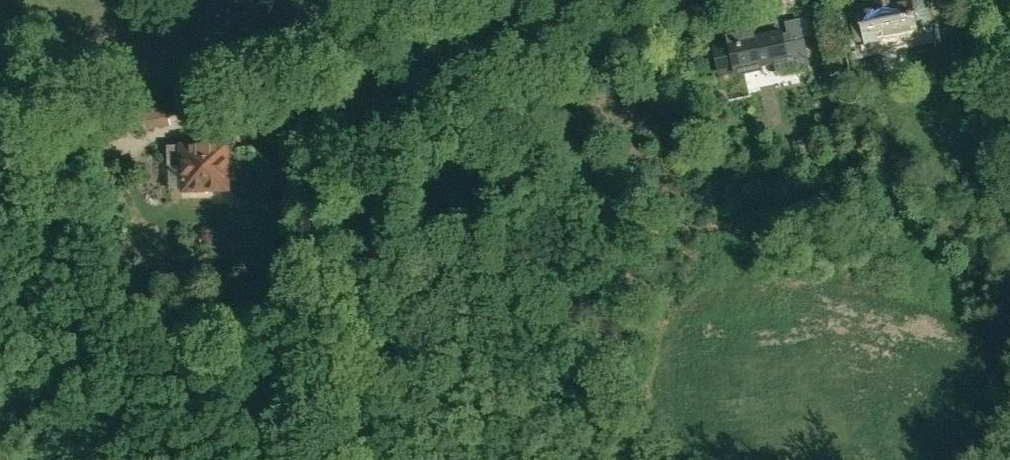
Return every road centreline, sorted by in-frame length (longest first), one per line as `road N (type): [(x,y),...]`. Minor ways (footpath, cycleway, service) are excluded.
road 1 (residential): [(362,0),(379,459)]

